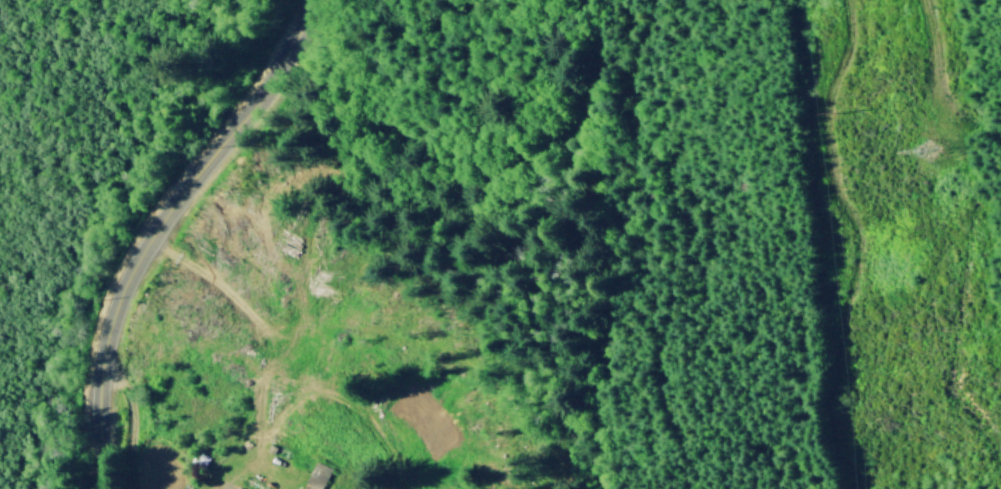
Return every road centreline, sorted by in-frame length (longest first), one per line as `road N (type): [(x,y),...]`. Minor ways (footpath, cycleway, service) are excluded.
road 1 (residential): [(101,488),(94,400),(138,249),(251,112),(301,15),(301,0)]

